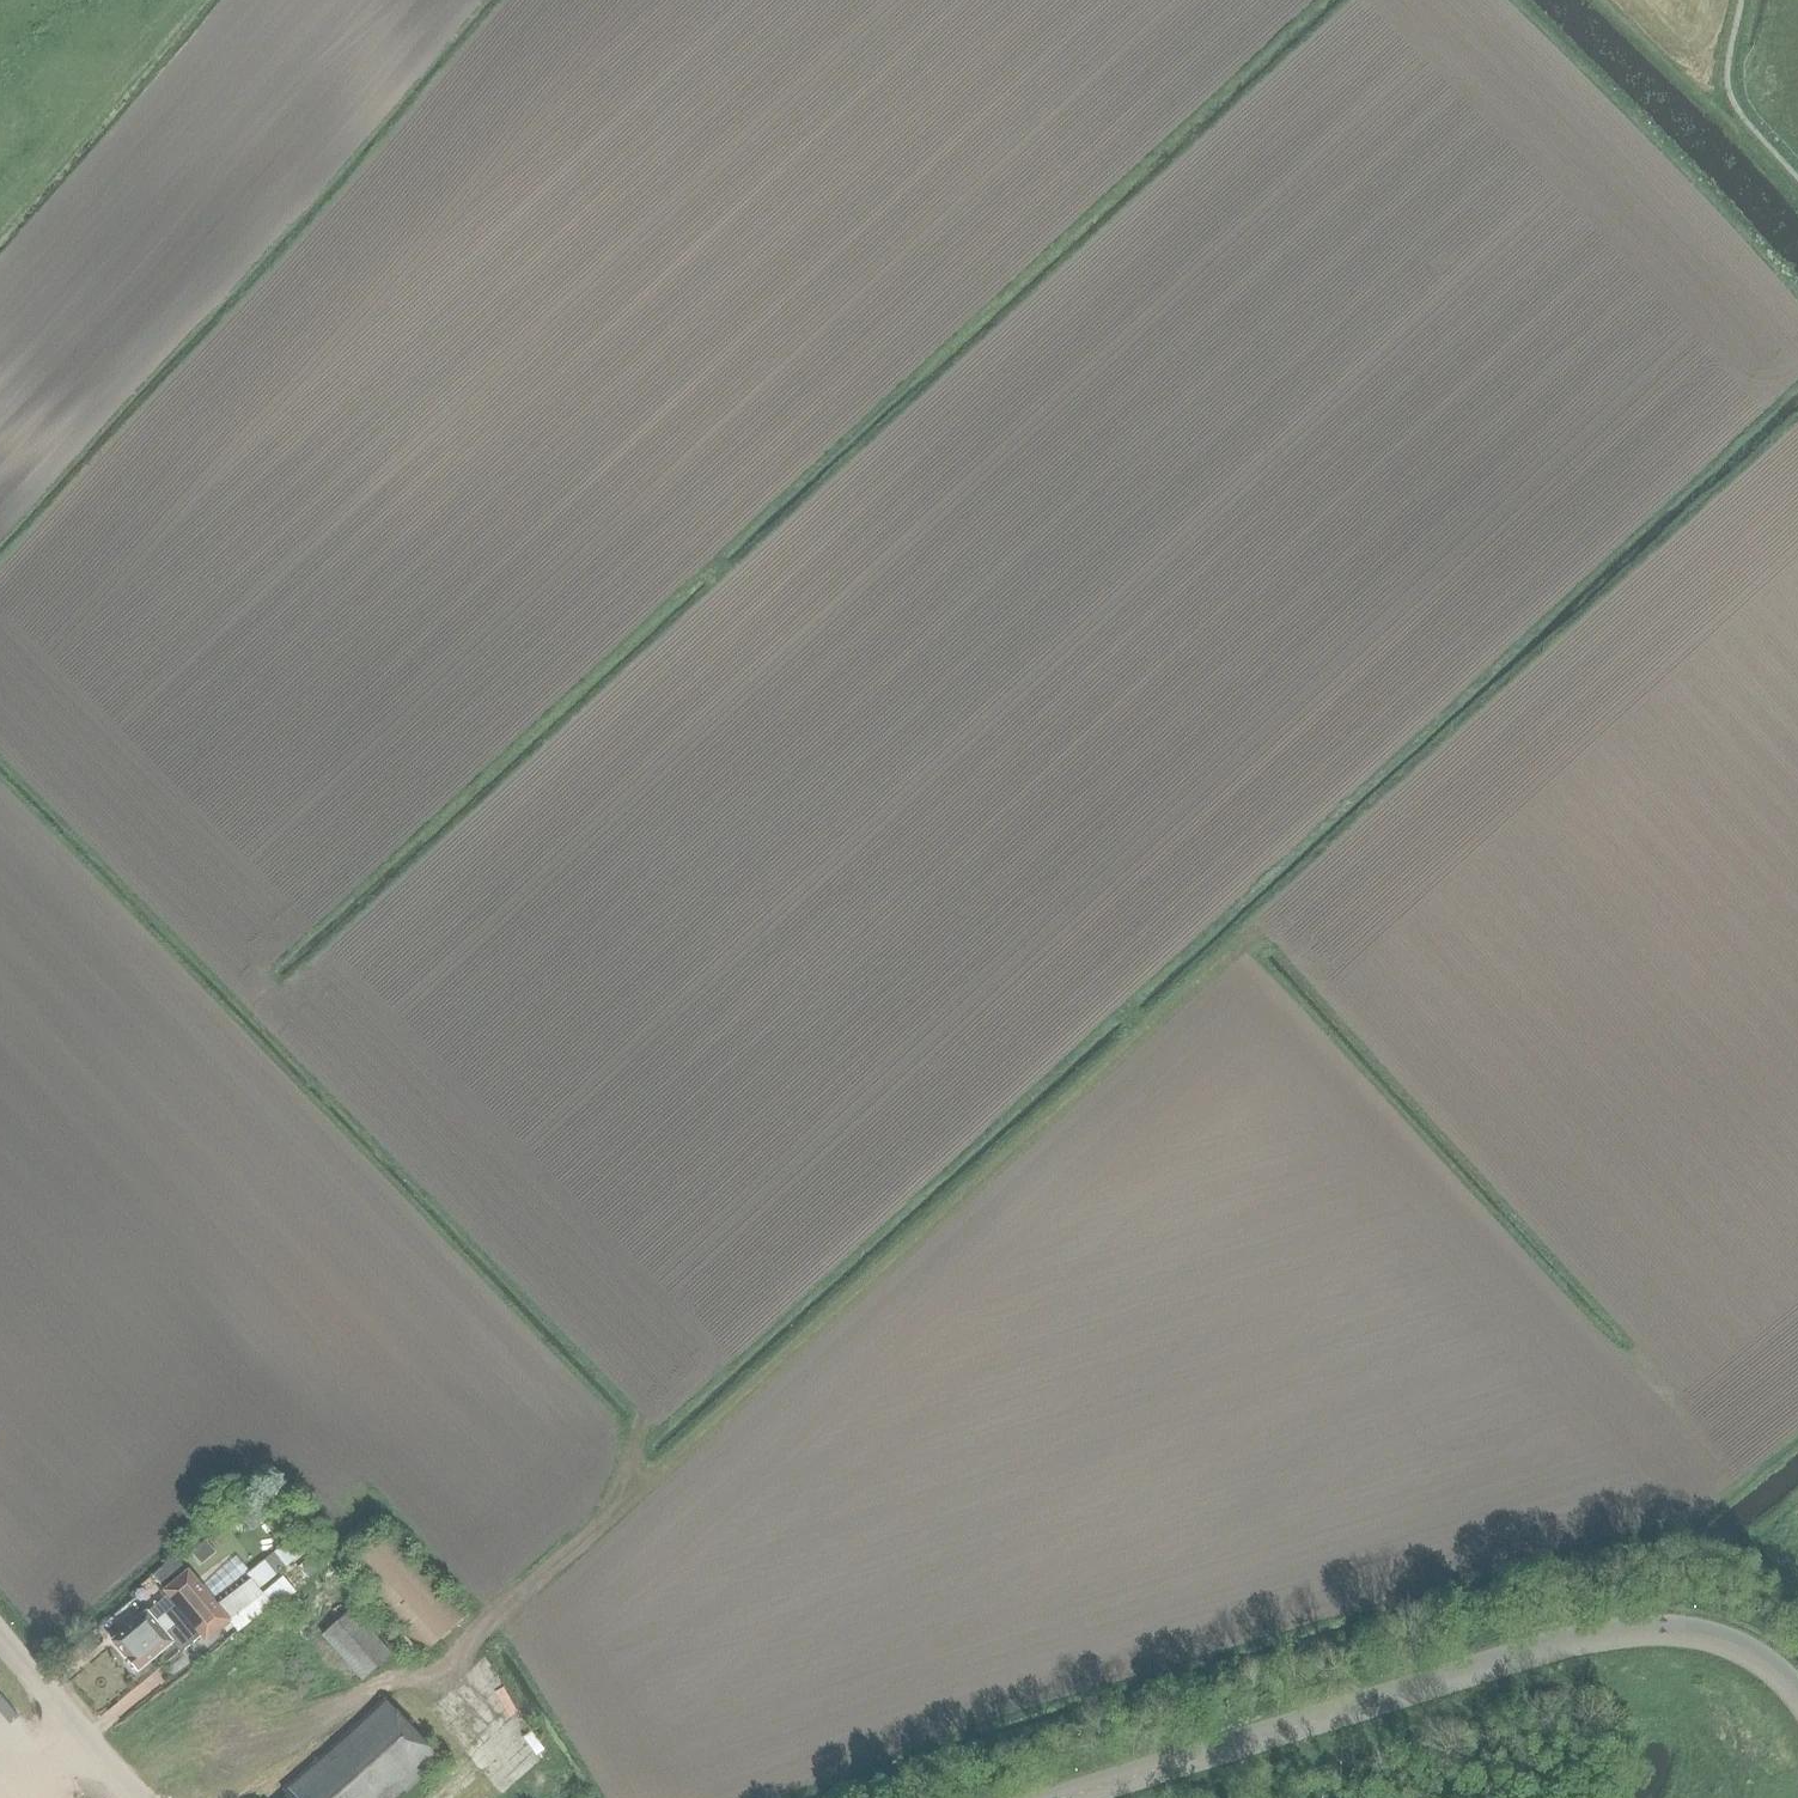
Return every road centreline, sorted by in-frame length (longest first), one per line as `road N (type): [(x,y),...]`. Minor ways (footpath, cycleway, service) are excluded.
road 1 (tertiary): [(1062,1797),(1606,1635),(1653,1630),(1717,1637),(1762,1661),(1797,1695)]
road 2 (tertiary): [(135,1797),(0,1638)]

